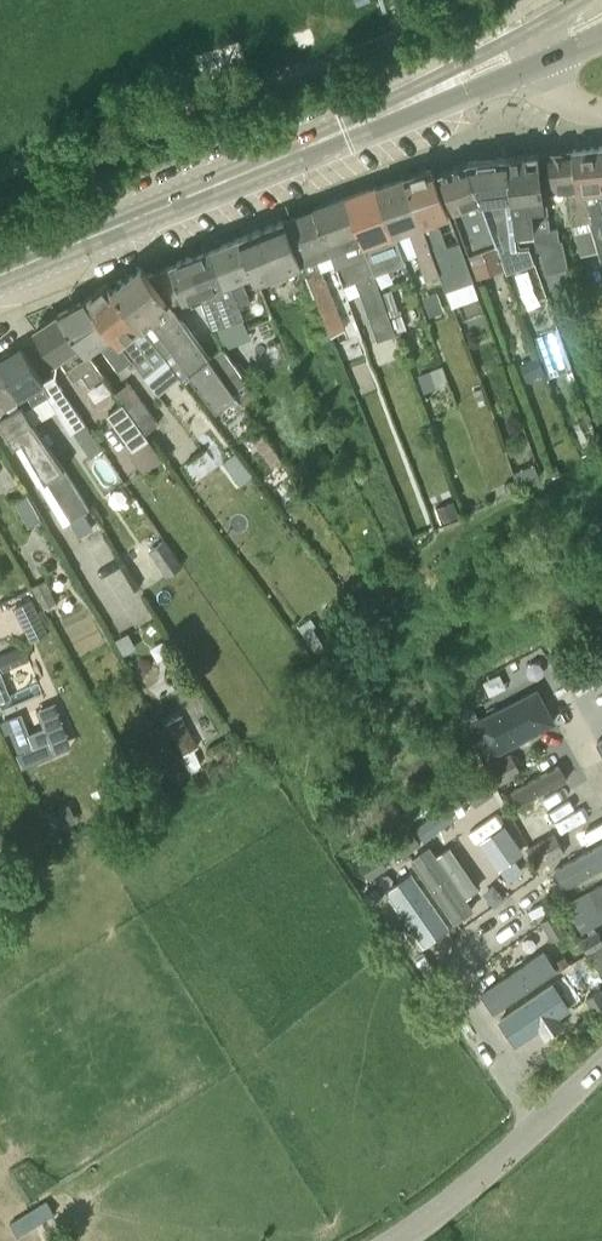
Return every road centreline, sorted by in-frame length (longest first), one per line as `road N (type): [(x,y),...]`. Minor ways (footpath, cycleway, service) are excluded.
road 1 (track): [(472,0),(410,30),(0,174)]
road 2 (secondary): [(0,274),(391,110)]
road 3 (residential): [(389,1240),(478,1178),(601,1066)]
road 4 (secondary): [(391,110),(474,91),(538,63)]
road 5 (secondary): [(521,34),(391,110)]

